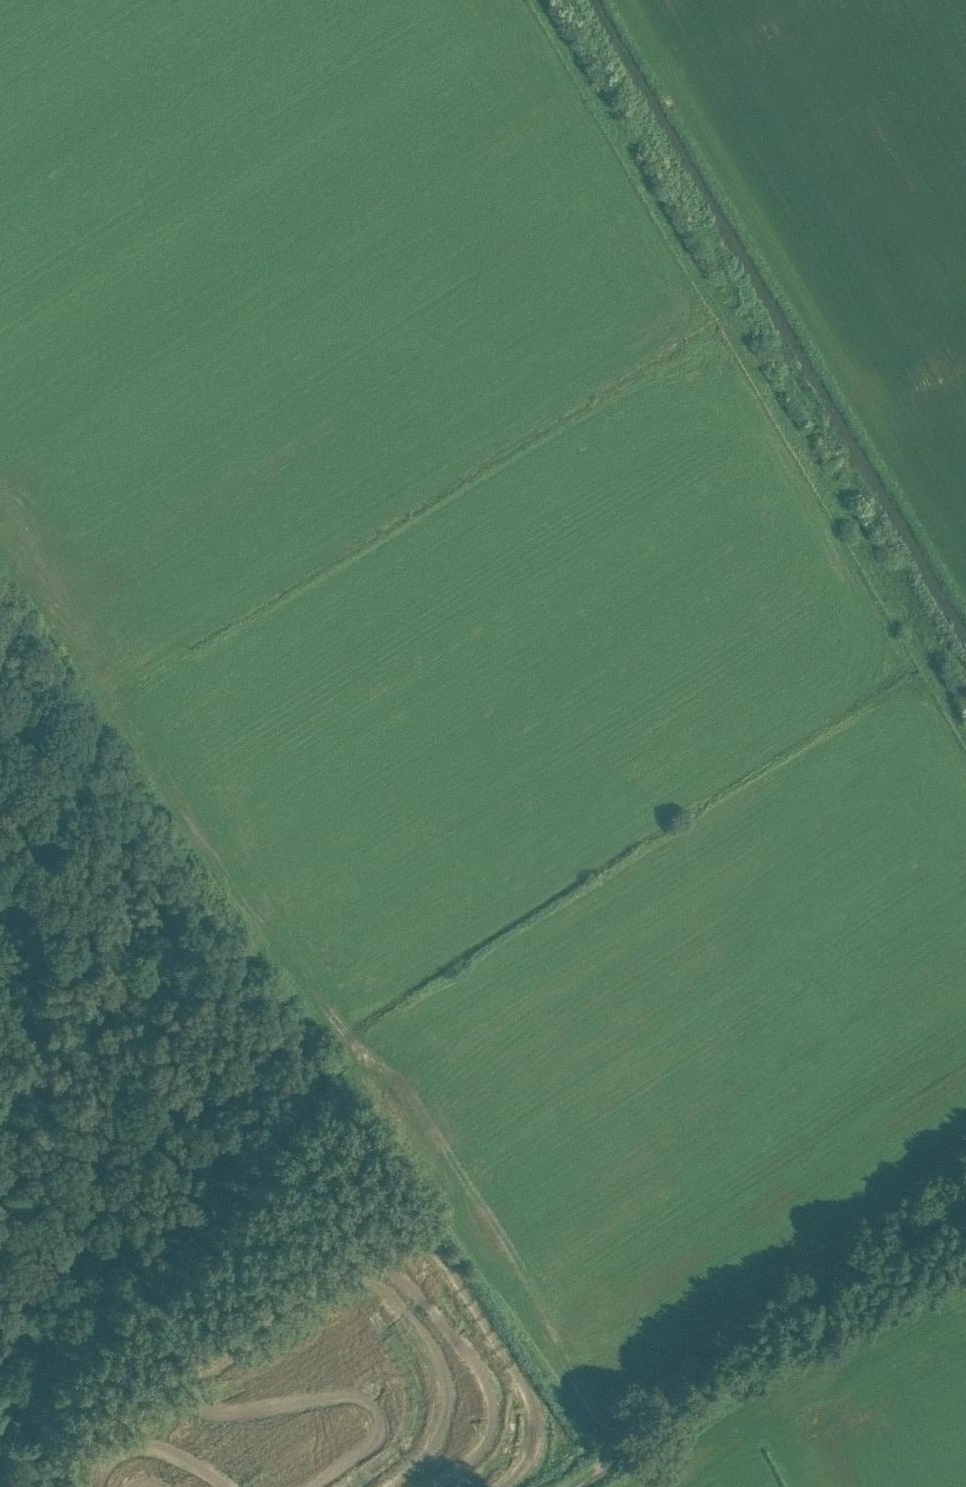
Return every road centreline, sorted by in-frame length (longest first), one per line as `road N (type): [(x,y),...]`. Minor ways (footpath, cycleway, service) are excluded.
road 1 (track): [(570,1486),(695,1402)]

